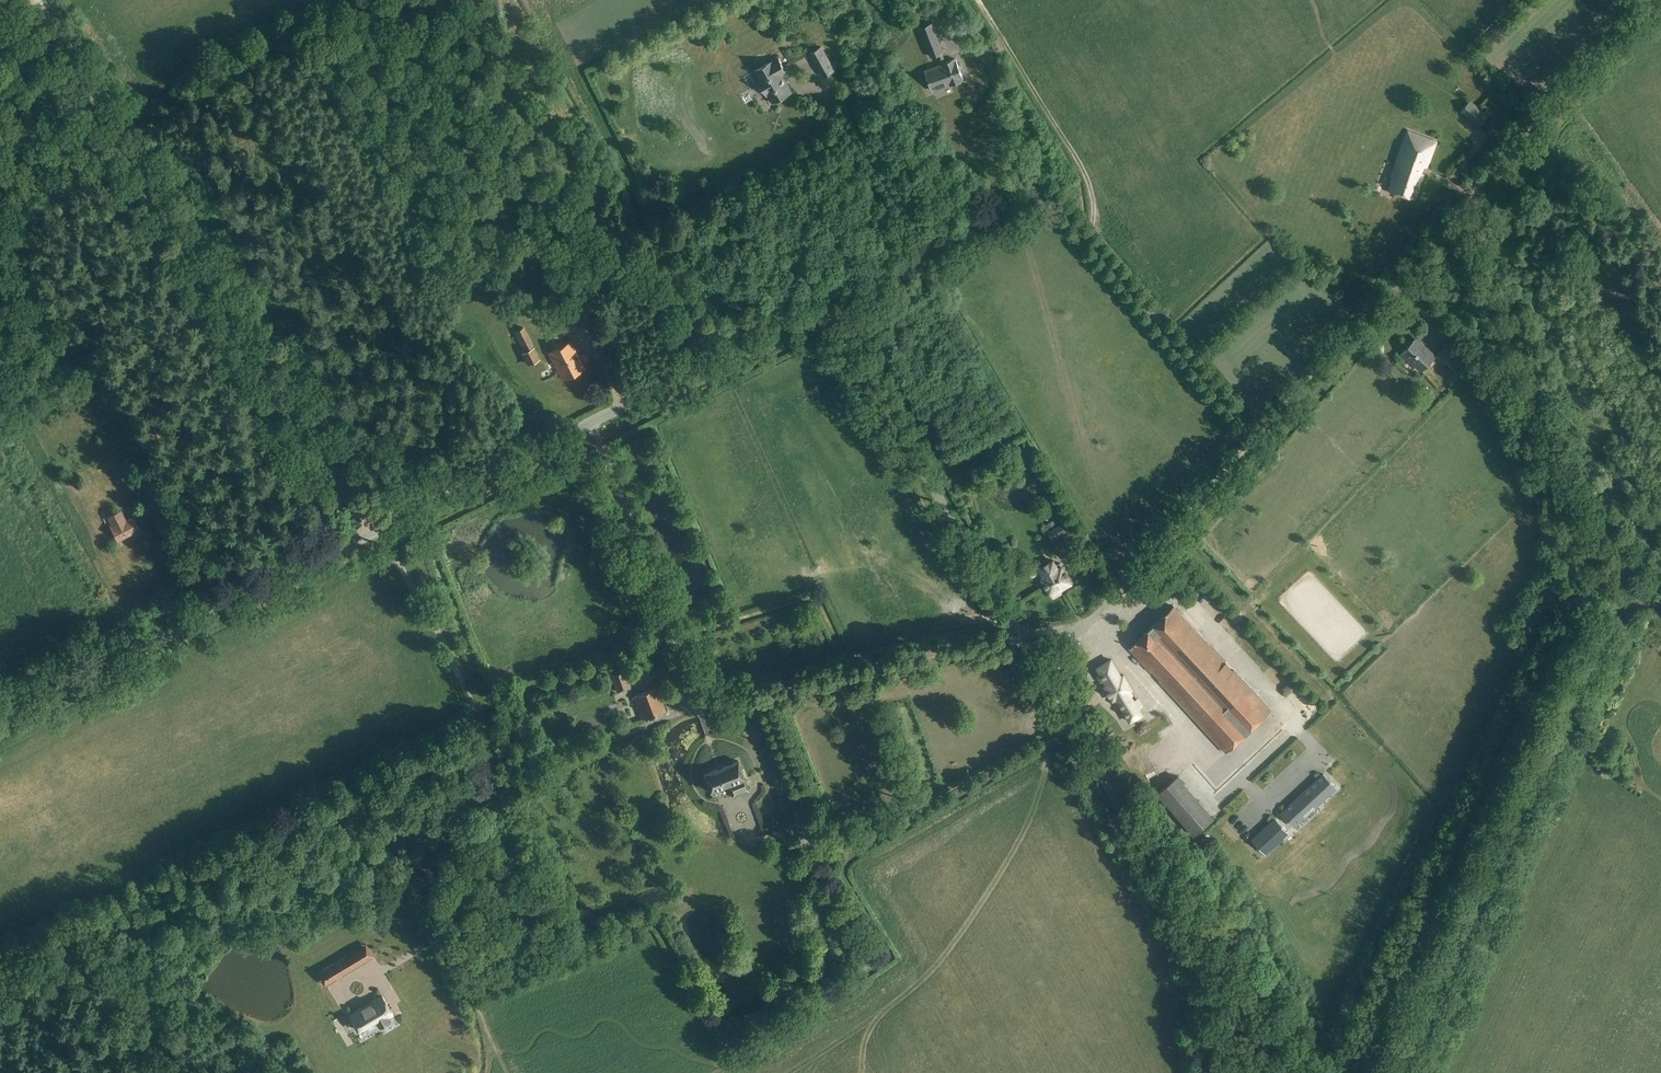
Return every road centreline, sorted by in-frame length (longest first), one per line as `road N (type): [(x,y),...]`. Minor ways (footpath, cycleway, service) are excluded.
road 1 (tertiary): [(1018,635),(842,335),(825,319),(806,317),(0,722)]
road 2 (track): [(997,624),(827,338),(817,334),(0,748)]
road 3 (unclassified): [(1085,627),(1646,0)]
road 4 (track): [(34,0),(370,534)]
road 5 (track): [(1390,1072),(1600,630),(1622,600),(1660,579)]
road 6 (tertiary): [(1276,1072),(1045,680)]
road 7 (track): [(1475,187),(1514,391),(1616,604)]
road 8 (track): [(1102,256),(1067,214),(1041,200),(966,237),(935,237),(837,110)]
road 9 (track): [(154,919),(198,891),(283,879),(450,812)]
road 10 (track): [(717,1072),(886,959),(838,863)]
road 11 (track): [(1102,256),(1092,186),(979,0)]
road 12 (track): [(1075,730),(838,863)]
road 13 (track): [(1254,438),(1102,256)]
road 14 (track): [(474,705),(381,529)]
road 15 (track): [(422,829),(430,886),(477,1001)]
road 16 (track): [(1031,201),(1003,172),(998,93),(985,47)]
road 17 (track): [(0,968),(83,932),(154,919)]
road 18 (track): [(163,1072),(143,990),(154,919)]

